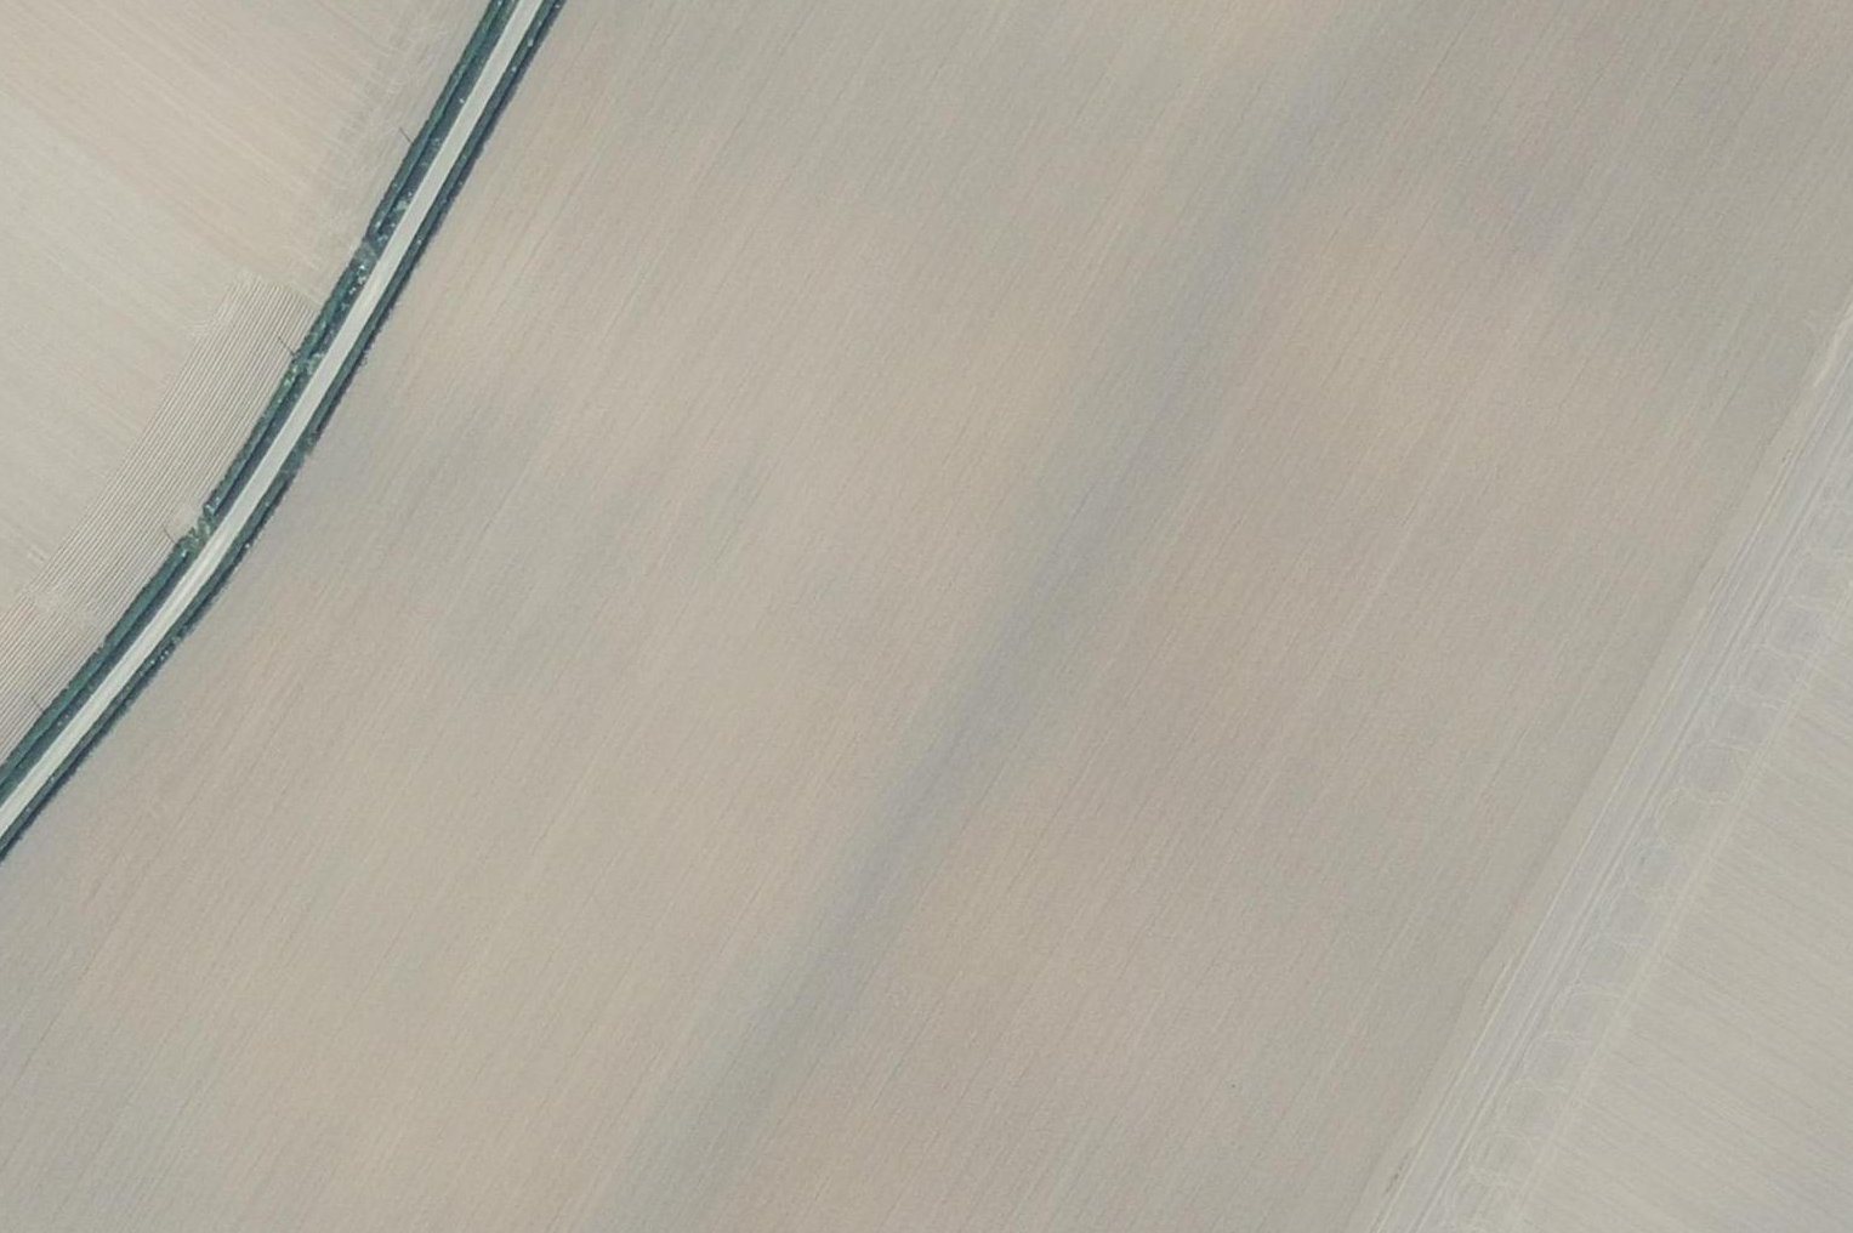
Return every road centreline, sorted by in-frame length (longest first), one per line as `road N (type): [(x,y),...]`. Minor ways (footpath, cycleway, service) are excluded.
road 1 (unclassified): [(532,0),(317,391),(230,528),(0,823)]

